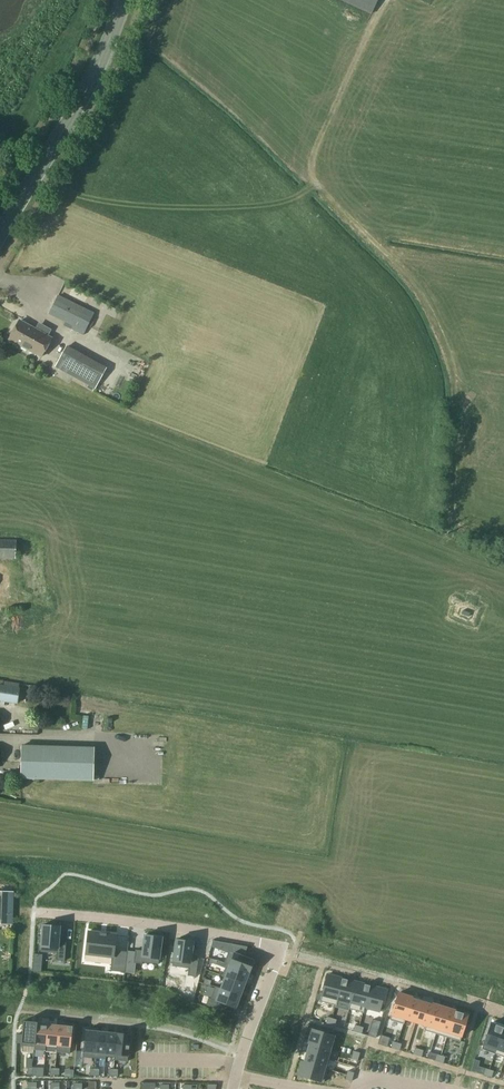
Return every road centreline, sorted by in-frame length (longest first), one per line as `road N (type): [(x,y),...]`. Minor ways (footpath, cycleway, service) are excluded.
road 1 (residential): [(233,1088),(277,947),(175,926),(33,915)]
road 2 (residential): [(382,527),(68,422)]
road 3 (residential): [(192,828),(240,588),(271,510)]
road 4 (tertiary): [(0,234),(88,86),(123,0)]
road 5 (residential): [(68,422),(67,454),(271,510)]
road 6 (residential): [(324,853),(503,900)]
road 7 (residential): [(382,527),(415,435),(415,361)]
road 8 (residential): [(480,345),(488,475),(503,508)]
road 9 (residential): [(271,510),(418,571)]
road 10 (residential): [(40,819),(192,828)]
road 11 (residential): [(365,710),(324,853)]
road 12 (residential): [(418,571),(365,710)]
road 13 (residential): [(503,759),(365,710)]
road 14 (residential): [(192,828),(324,853)]
road 15 (residential): [(503,575),(382,527)]

